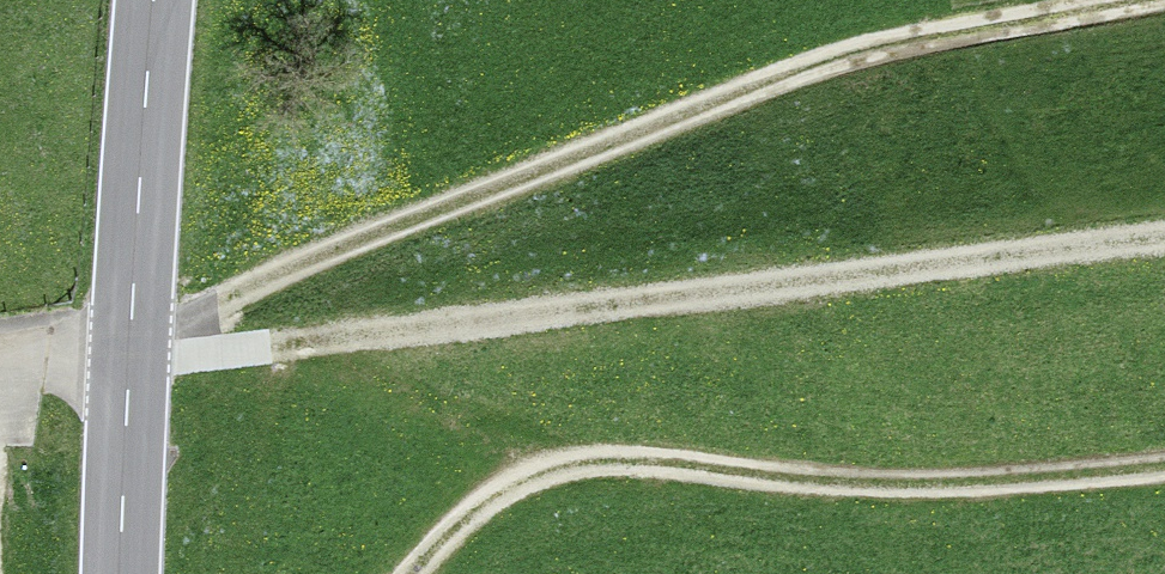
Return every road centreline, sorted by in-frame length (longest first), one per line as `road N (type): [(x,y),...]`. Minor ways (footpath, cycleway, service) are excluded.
road 1 (track): [(123,354),(213,305),(791,75),(883,46),(1123,0)]
road 2 (track): [(1164,235),(123,354)]
road 3 (track): [(409,573),(496,492),(553,466),(660,461),(873,483),(1164,467)]
road 4 (secondary): [(145,0),(118,573)]

